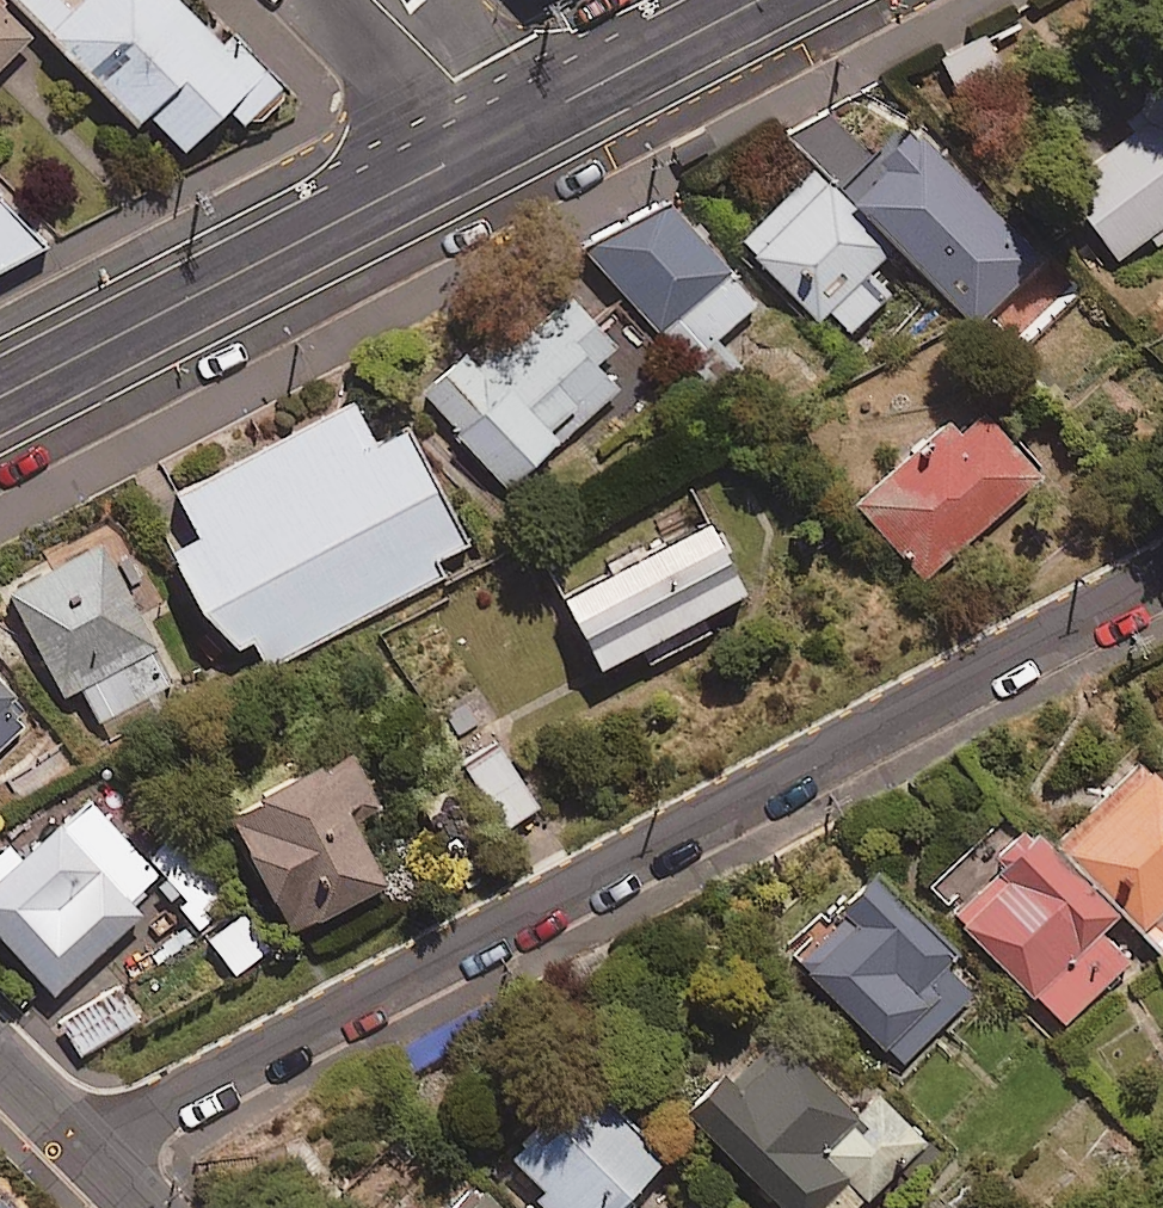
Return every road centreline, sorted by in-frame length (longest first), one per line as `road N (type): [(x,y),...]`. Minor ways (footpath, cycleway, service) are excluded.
road 1 (residential): [(89,1148),(1162,572)]
road 2 (secondary): [(495,142),(0,400)]
road 3 (secondary): [(762,0),(495,142)]
road 4 (residential): [(356,0),(495,142)]
road 5 (tertiary): [(0,1060),(89,1148)]

